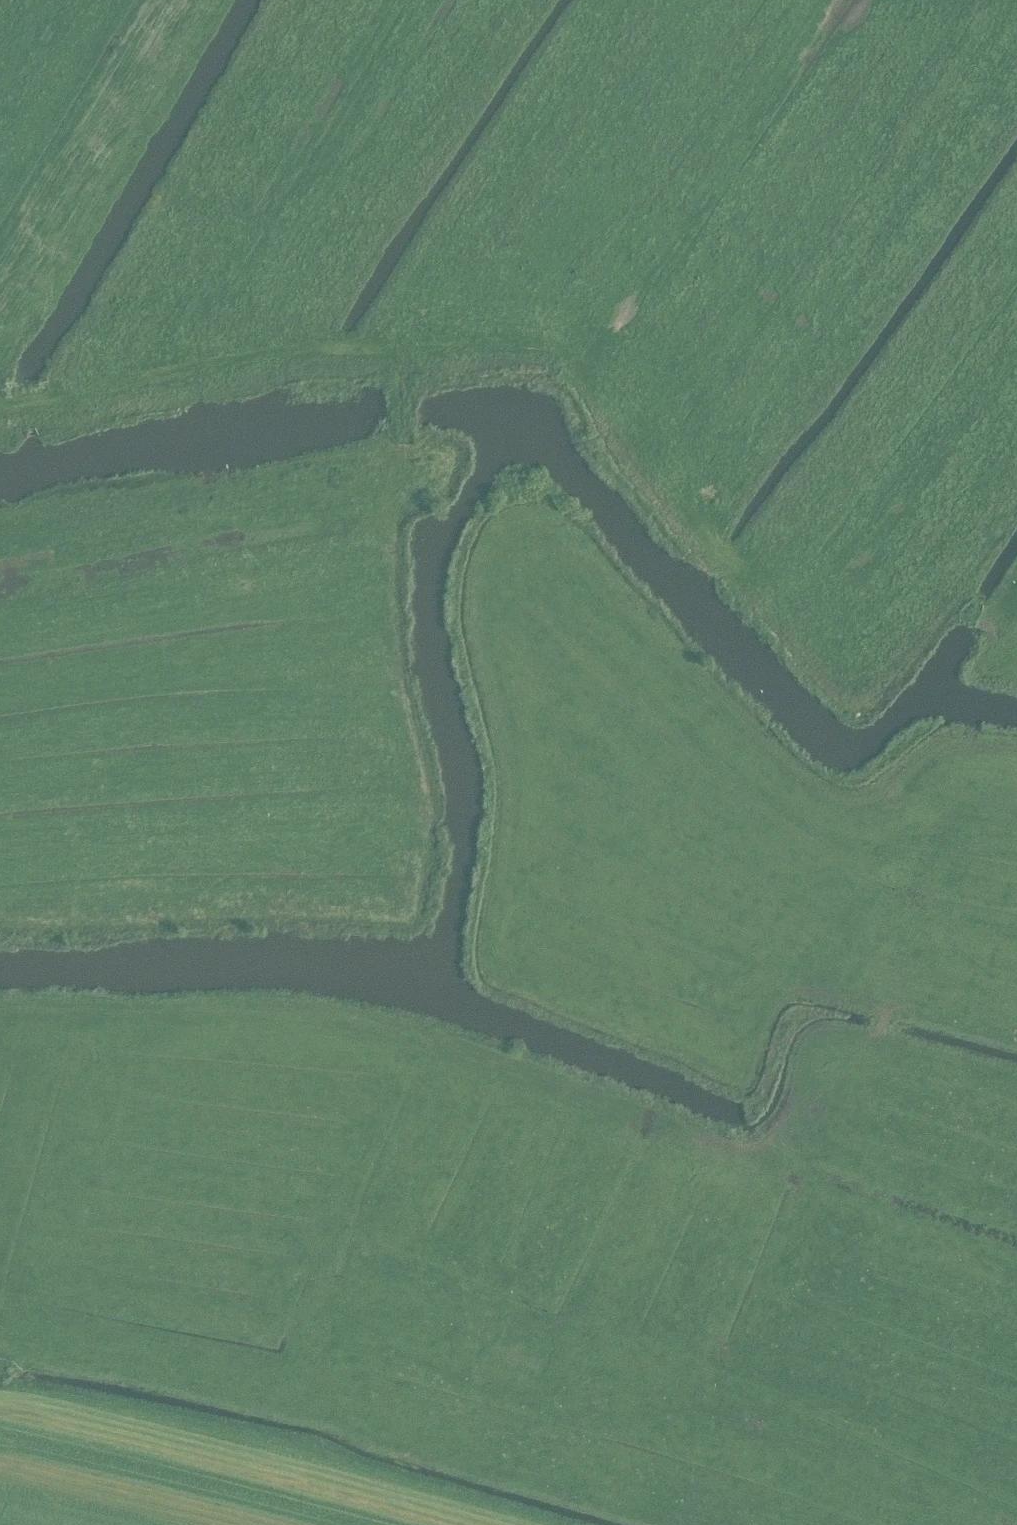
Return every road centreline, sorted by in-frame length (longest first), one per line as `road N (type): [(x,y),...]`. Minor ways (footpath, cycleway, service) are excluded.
road 1 (track): [(843,578),(738,564),(690,509),(622,370),(530,343),(310,346),(0,406)]

